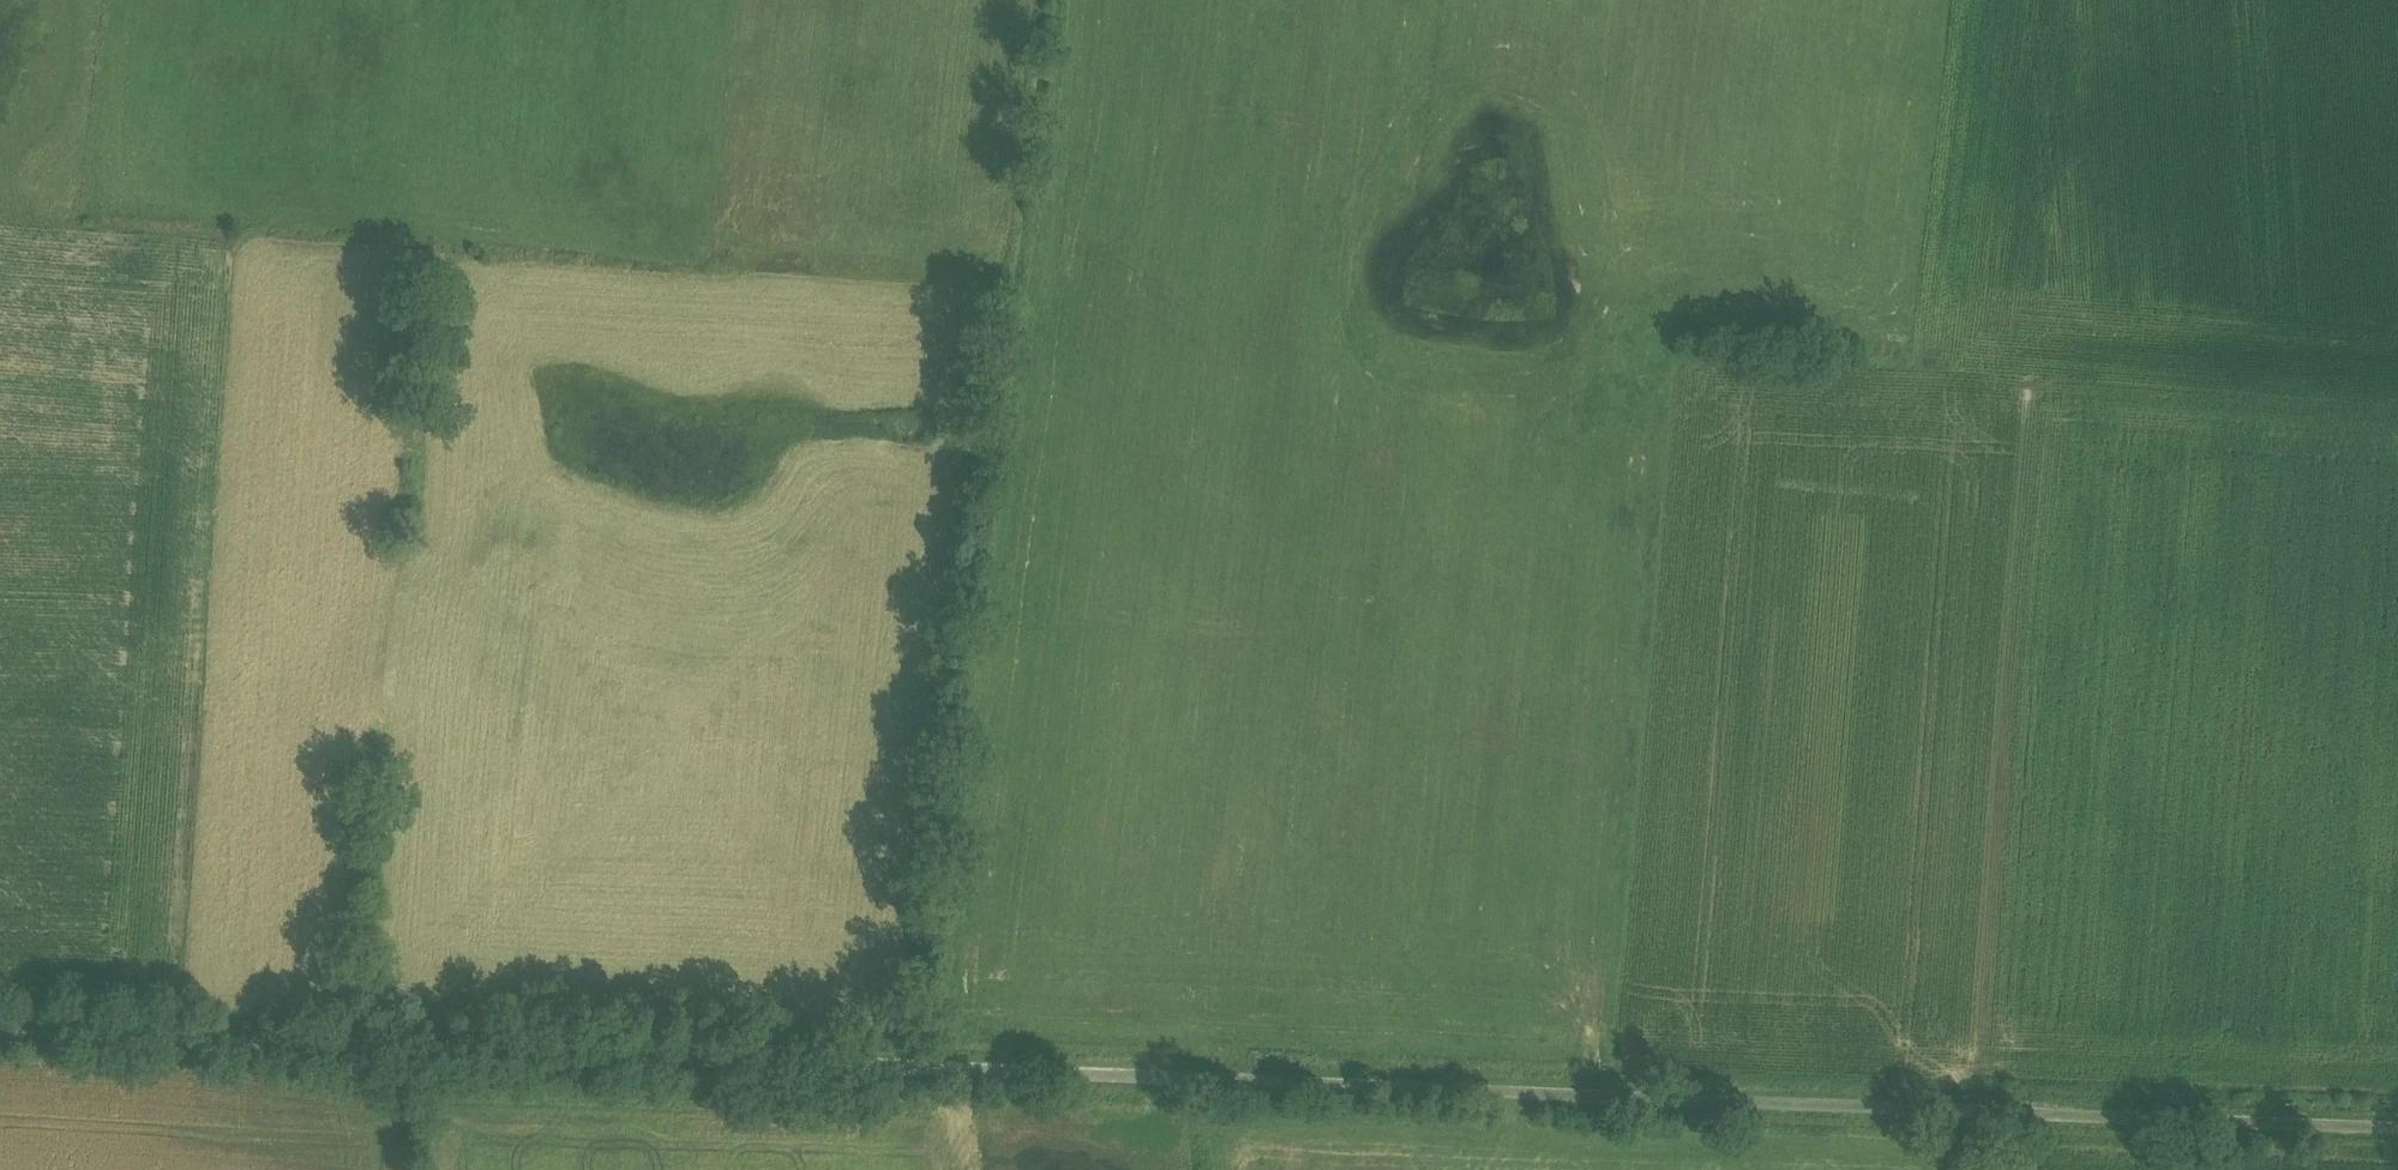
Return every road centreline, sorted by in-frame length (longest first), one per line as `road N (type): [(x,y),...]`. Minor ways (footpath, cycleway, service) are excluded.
road 1 (track): [(0,1020),(2397,1123)]

